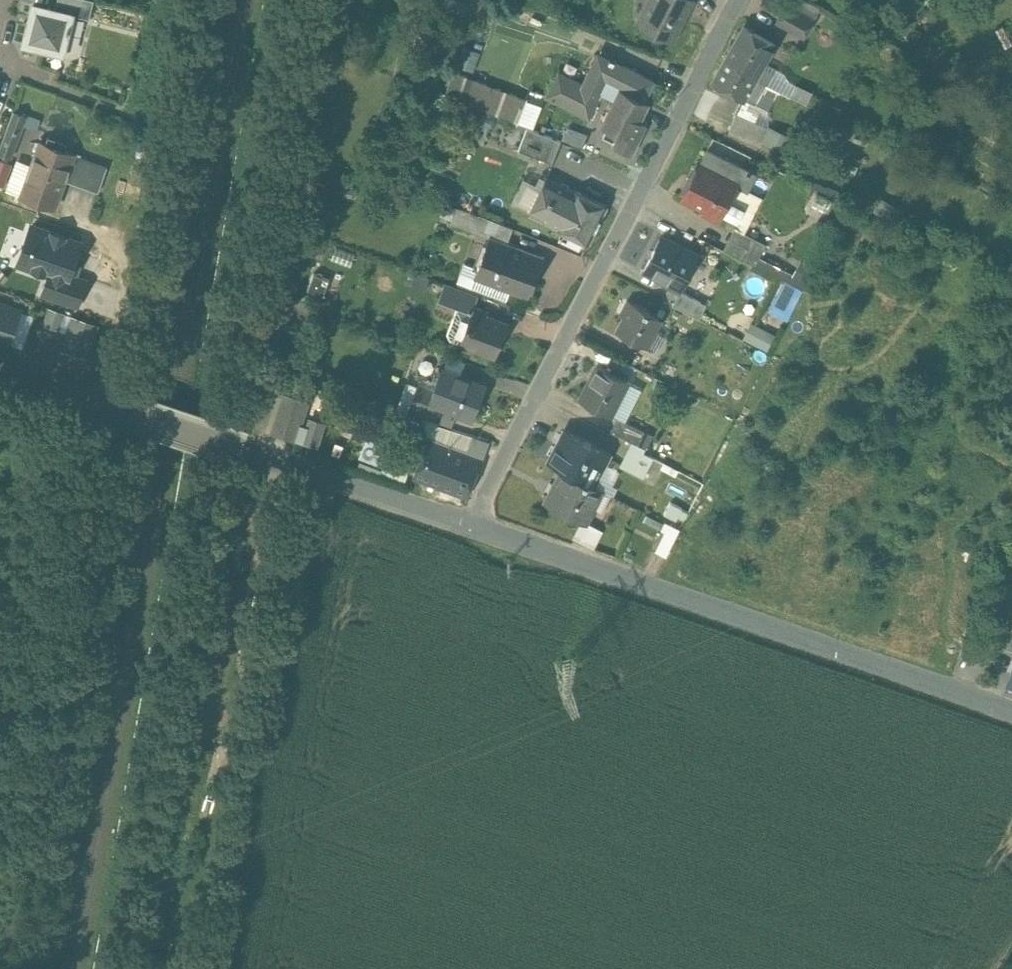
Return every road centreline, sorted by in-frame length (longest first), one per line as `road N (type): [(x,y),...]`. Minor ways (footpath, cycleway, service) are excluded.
road 1 (residential): [(476,520),(741,0)]
road 2 (tertiary): [(476,520),(1011,710)]
road 3 (tertiary): [(0,362),(476,520)]

